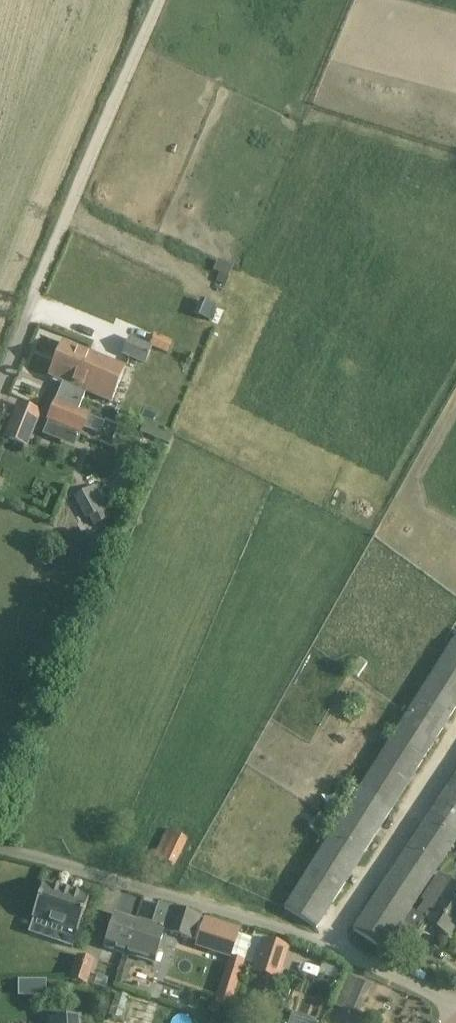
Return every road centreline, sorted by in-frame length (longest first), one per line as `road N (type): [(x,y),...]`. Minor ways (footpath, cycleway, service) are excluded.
road 1 (unclassified): [(455,1007),(328,946),(0,849)]
road 2 (track): [(160,0),(31,306)]

